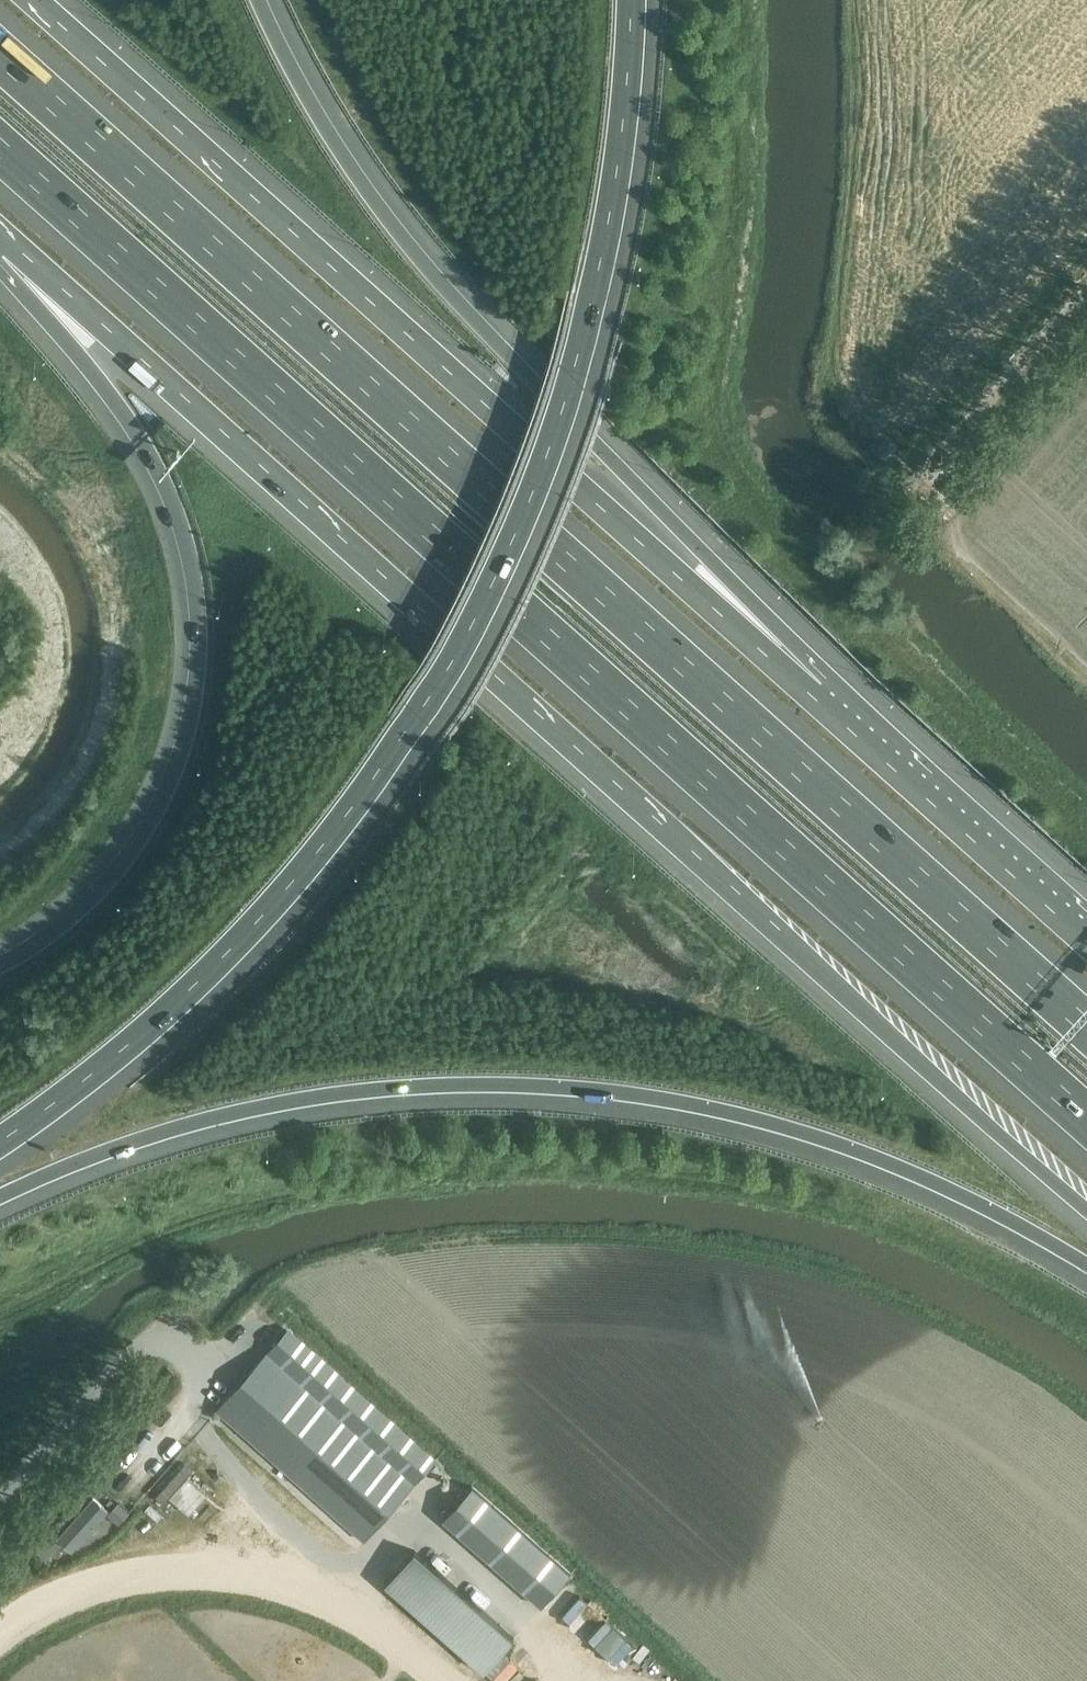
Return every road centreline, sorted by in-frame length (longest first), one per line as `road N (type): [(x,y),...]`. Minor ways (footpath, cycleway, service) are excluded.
road 1 (motorway): [(1086,1037),(0,62)]
road 2 (motorway): [(0,149),(1086,1119)]
road 3 (motorway): [(7,250),(1086,1208)]
road 4 (motorway): [(0,1148),(215,972),(328,843),(414,726),(475,616),(561,419),(591,318),(616,200),(633,0)]
road 5 (motorway): [(0,1199),(168,1131),(276,1103),(385,1089),(575,1087),(677,1100),(854,1148),(948,1187),(1086,1268)]
road 6 (motorway): [(819,695),(35,0)]
road 7 (motorway): [(819,695),(665,511),(528,376),(391,217),(318,109),(262,0)]
road 8 (motorway): [(7,250),(121,401),(176,522),(197,631),(185,747),(138,847),(98,896),(0,967)]
road 9 (motorway): [(1086,939),(819,695)]

